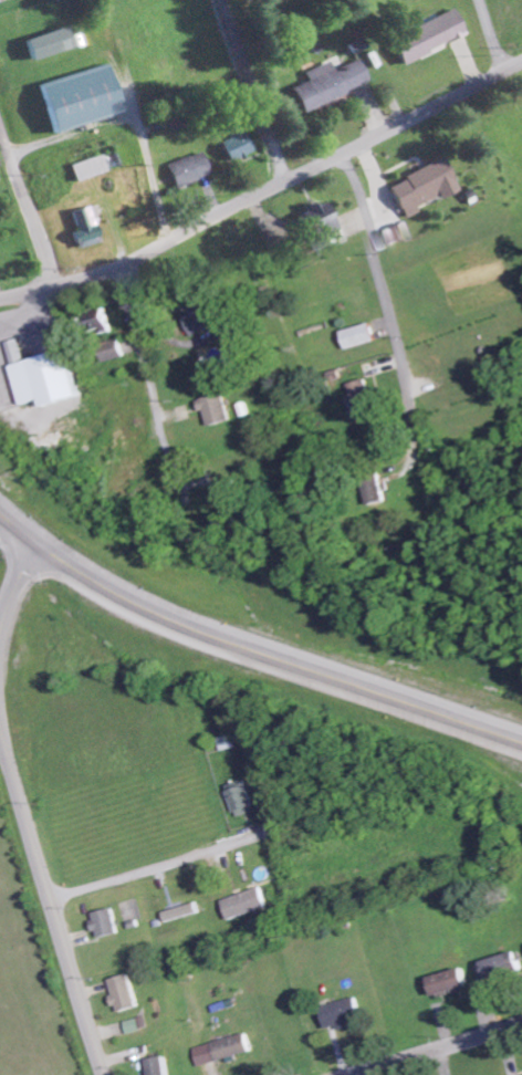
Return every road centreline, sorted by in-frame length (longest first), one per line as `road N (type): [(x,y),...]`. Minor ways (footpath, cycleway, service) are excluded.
road 1 (secondary): [(521,743),(148,608),(0,511)]
road 2 (residential): [(521,65),(126,264),(0,300)]
road 3 (tertiary): [(105,1074),(4,739),(6,632),(48,549)]
road 4 (residential): [(126,264),(186,503)]
road 5 (residential): [(52,899),(280,831)]
road 6 (residential): [(366,227),(418,430)]
road 7 (residential): [(285,184),(221,0)]
road 8 (residential): [(357,1074),(521,1026)]
road 9 (residential): [(50,289),(0,132)]

